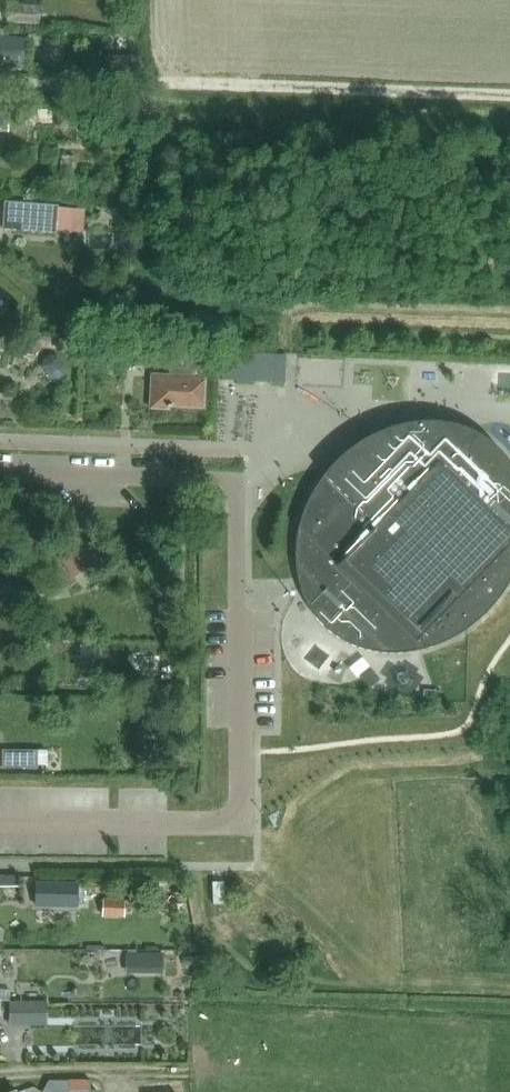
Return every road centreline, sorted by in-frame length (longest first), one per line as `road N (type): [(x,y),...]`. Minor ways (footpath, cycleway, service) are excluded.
road 1 (residential): [(0,474),(235,483),(240,822),(0,823)]

